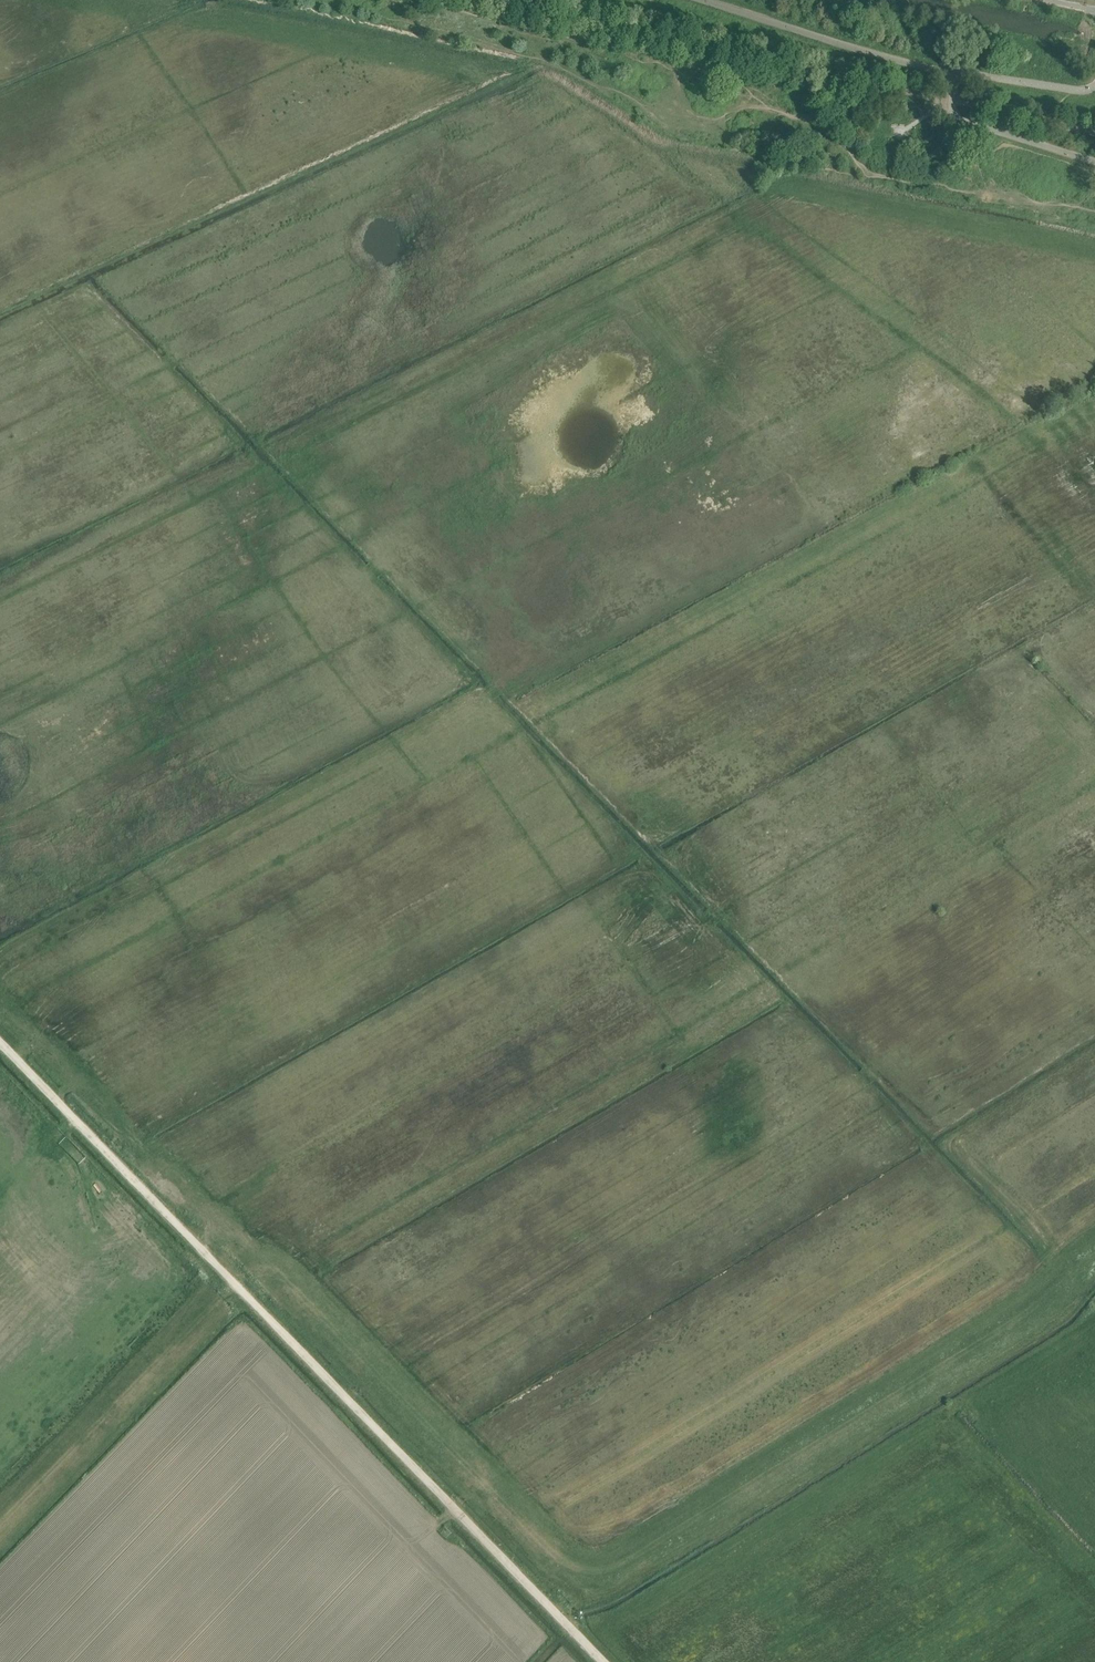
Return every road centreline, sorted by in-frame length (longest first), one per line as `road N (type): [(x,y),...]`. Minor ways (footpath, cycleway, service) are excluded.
road 1 (track): [(604,1661),(0,1043)]

